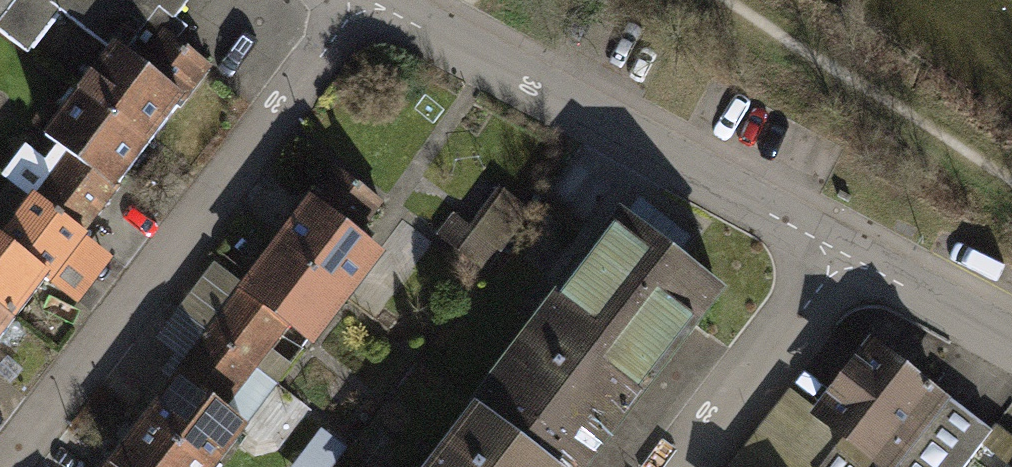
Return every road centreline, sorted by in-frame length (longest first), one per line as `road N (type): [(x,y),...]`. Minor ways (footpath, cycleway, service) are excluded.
road 1 (residential): [(3,466),(363,0)]
road 2 (residential): [(370,0),(846,255)]
road 3 (residential): [(682,466),(846,255)]
road 4 (residential): [(846,255),(1011,341)]

